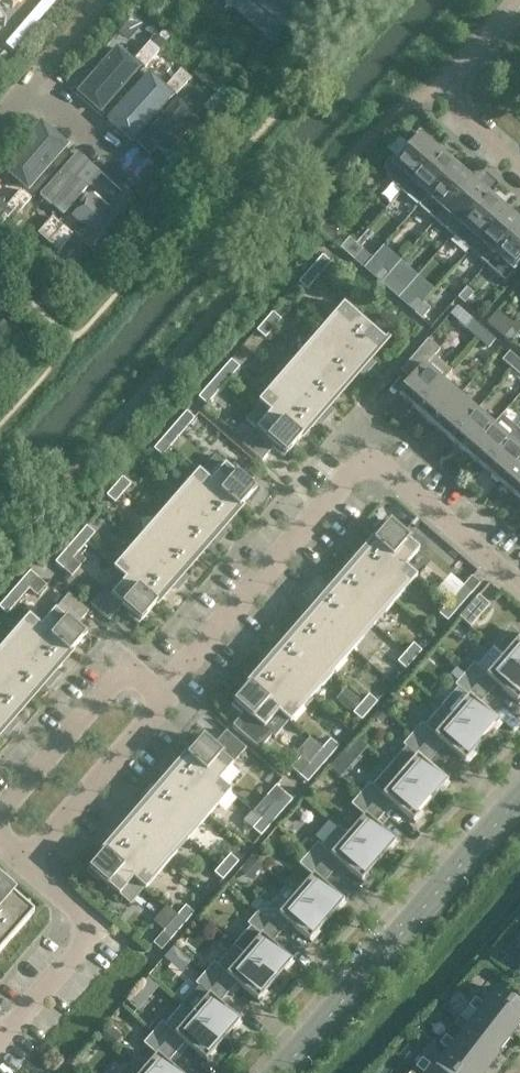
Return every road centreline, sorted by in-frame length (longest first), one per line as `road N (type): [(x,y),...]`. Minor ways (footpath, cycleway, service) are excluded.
road 1 (residential): [(519,585),(407,482),(380,467),(351,473),(167,690)]
road 2 (tertiary): [(286,1072),(519,797)]
road 3 (residential): [(0,1044),(99,932),(31,865)]
road 4 (residential): [(519,169),(434,95),(519,1)]
road 5 (residential): [(0,808),(125,671),(167,690)]
road 6 (residential): [(31,865),(163,712),(167,690)]
road 7 (residential): [(0,120),(30,89),(120,165)]

